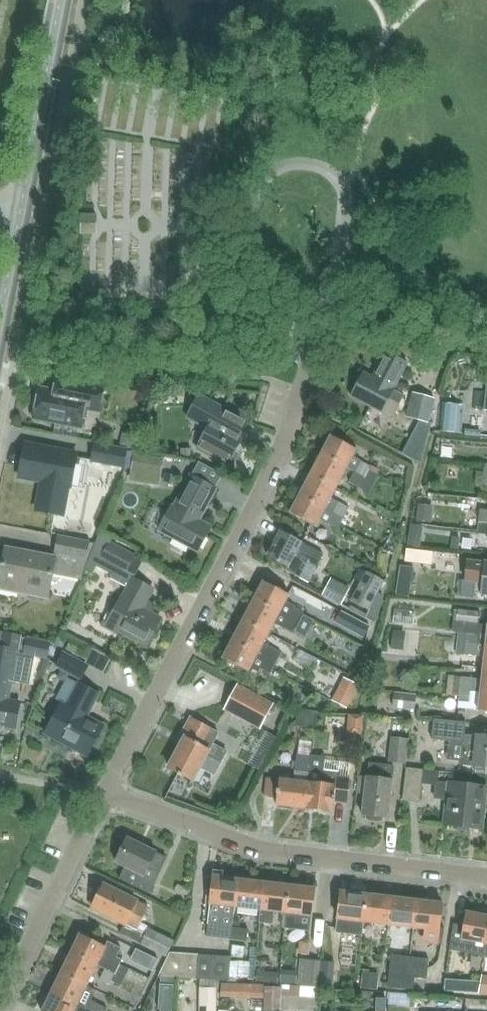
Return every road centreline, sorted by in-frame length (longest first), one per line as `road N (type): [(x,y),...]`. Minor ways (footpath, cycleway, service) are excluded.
road 1 (residential): [(106,791),(272,467),(316,317)]
road 2 (residential): [(486,875),(263,851),(106,791)]
road 3 (tertiary): [(0,306),(60,0)]
road 4 (residential): [(0,1001),(106,791)]
road 5 (residential): [(486,354),(419,347),(316,317)]

